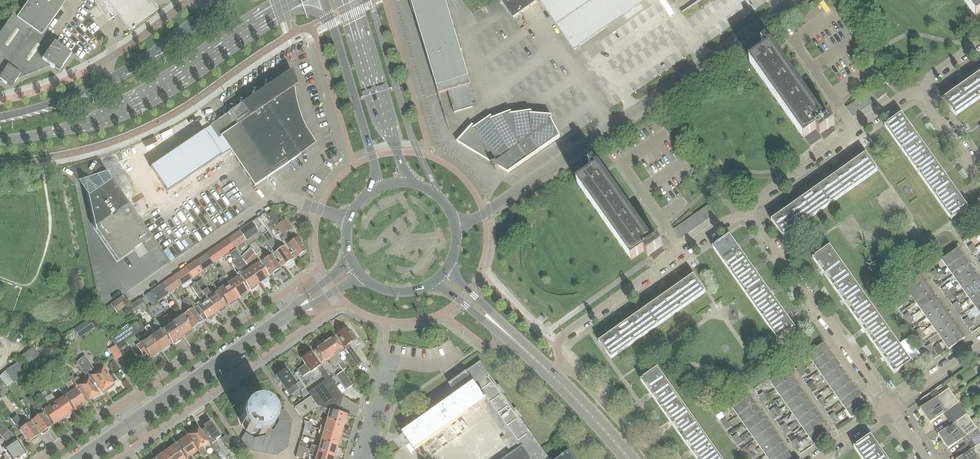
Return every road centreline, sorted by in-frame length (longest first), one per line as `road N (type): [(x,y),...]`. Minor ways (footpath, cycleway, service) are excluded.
road 1 (unclassified): [(455,225),(794,0)]
road 2 (primary): [(0,140),(106,116),(295,0)]
road 3 (residential): [(570,370),(558,352),(563,335),(745,207)]
road 4 (secondary): [(79,458),(286,316)]
road 5 (residential): [(890,406),(745,207)]
road 6 (unclassified): [(132,297),(272,200),(320,210)]
road 7 (residential): [(745,207),(921,91)]
road 8 (secondary): [(417,185),(382,122),(345,0)]
road 9 (secondary): [(325,0),(374,166),(370,192)]
road 10 (secondary): [(552,368),(464,286),(452,259)]
road 11 (residential): [(499,353),(605,458)]
road 12 (primary): [(221,3),(132,69),(100,82)]
road 13 (residential): [(651,458),(570,370)]

